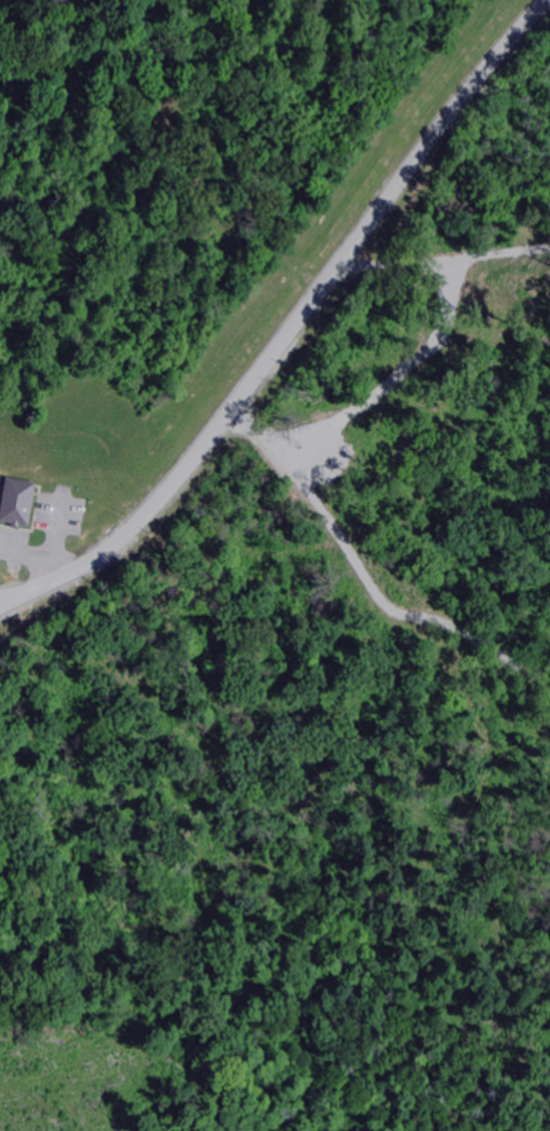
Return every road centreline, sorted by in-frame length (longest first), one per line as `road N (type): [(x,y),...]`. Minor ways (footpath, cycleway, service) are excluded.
road 1 (tertiary): [(16,596),(96,557),(165,494),(489,63),(545,0)]

